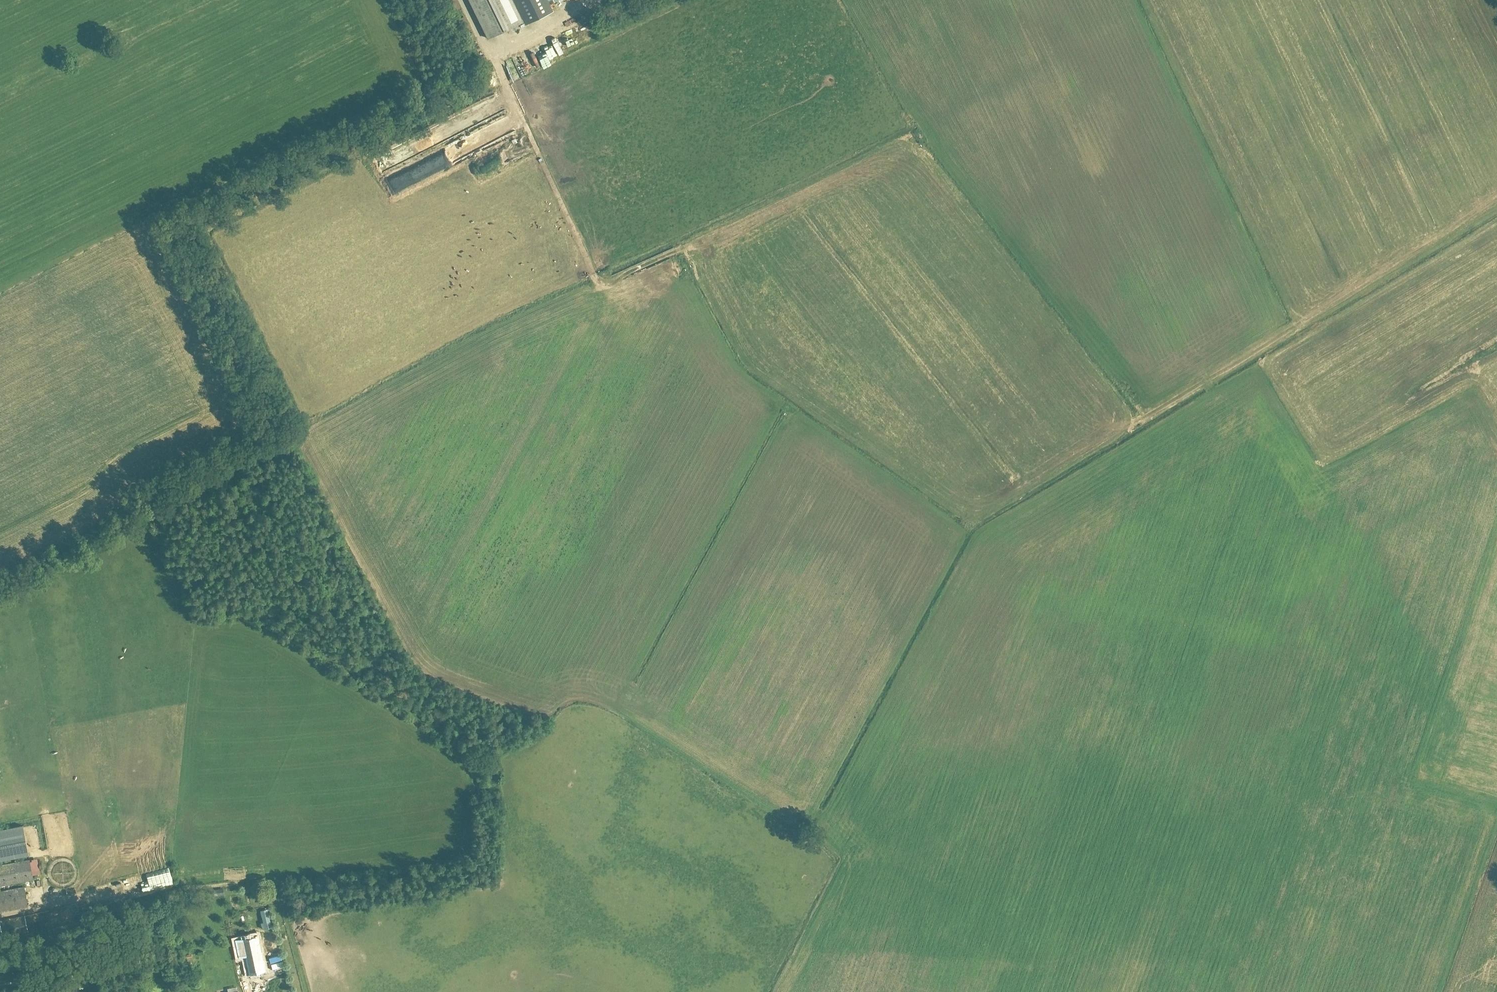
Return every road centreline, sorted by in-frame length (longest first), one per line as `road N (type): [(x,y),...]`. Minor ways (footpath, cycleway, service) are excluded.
road 1 (track): [(0,577),(279,428),(180,228),(628,0)]
road 2 (track): [(495,68),(594,275)]

